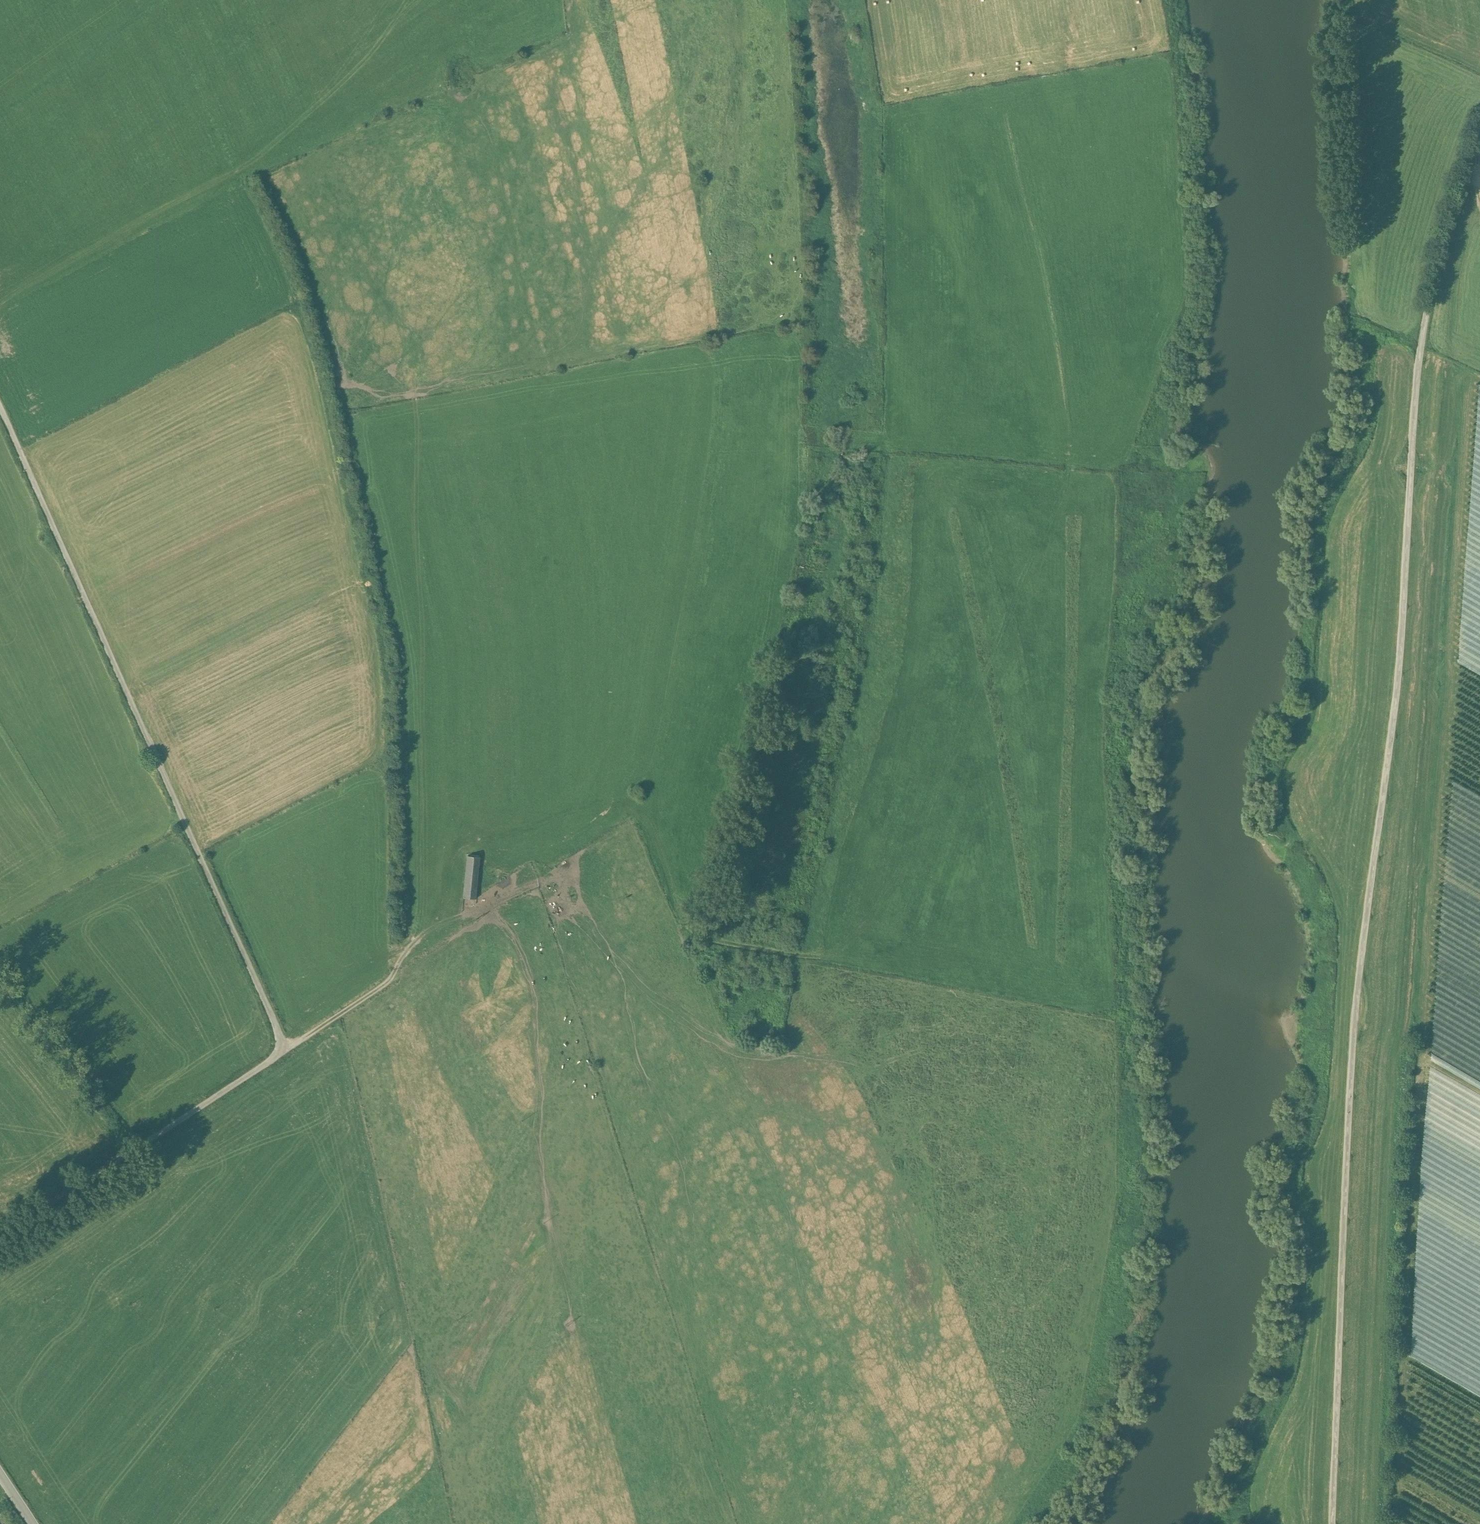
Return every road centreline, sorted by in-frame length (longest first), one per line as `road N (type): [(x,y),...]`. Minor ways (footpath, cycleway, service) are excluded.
road 1 (track): [(1332,1523),(1359,1001),(1405,589),(1416,386),(1432,288),(1479,132)]
road 2 (track): [(0,409),(284,1049),(0,1232)]

